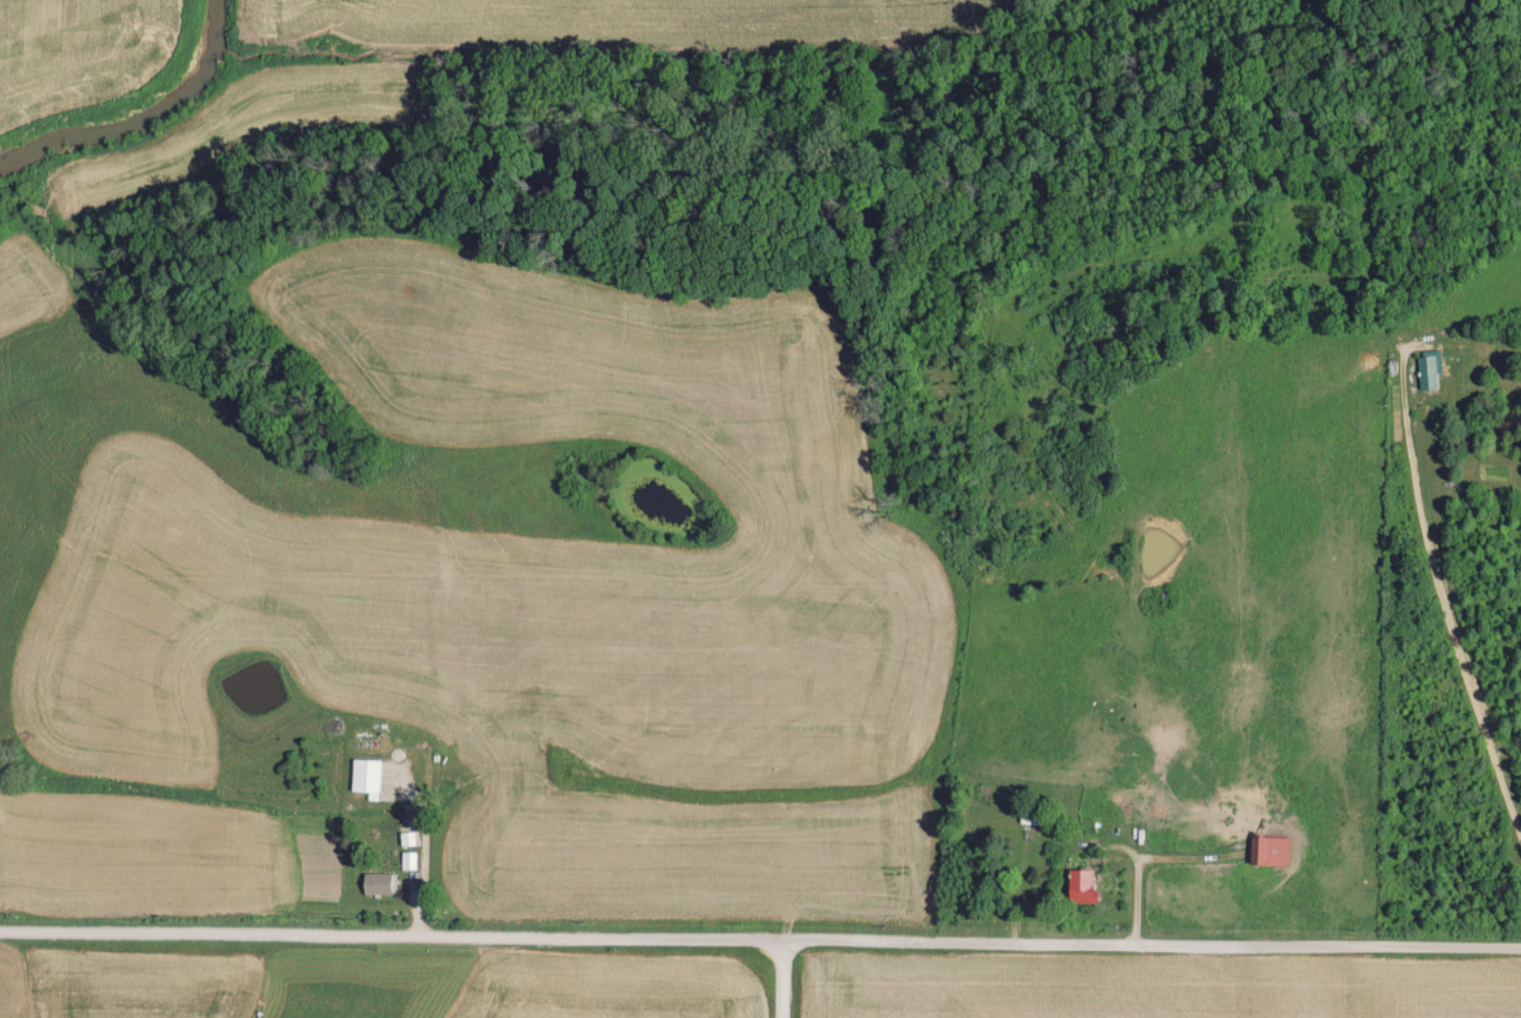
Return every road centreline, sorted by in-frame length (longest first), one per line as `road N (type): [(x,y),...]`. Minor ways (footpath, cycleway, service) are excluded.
road 1 (residential): [(0,931),(1520,945)]

